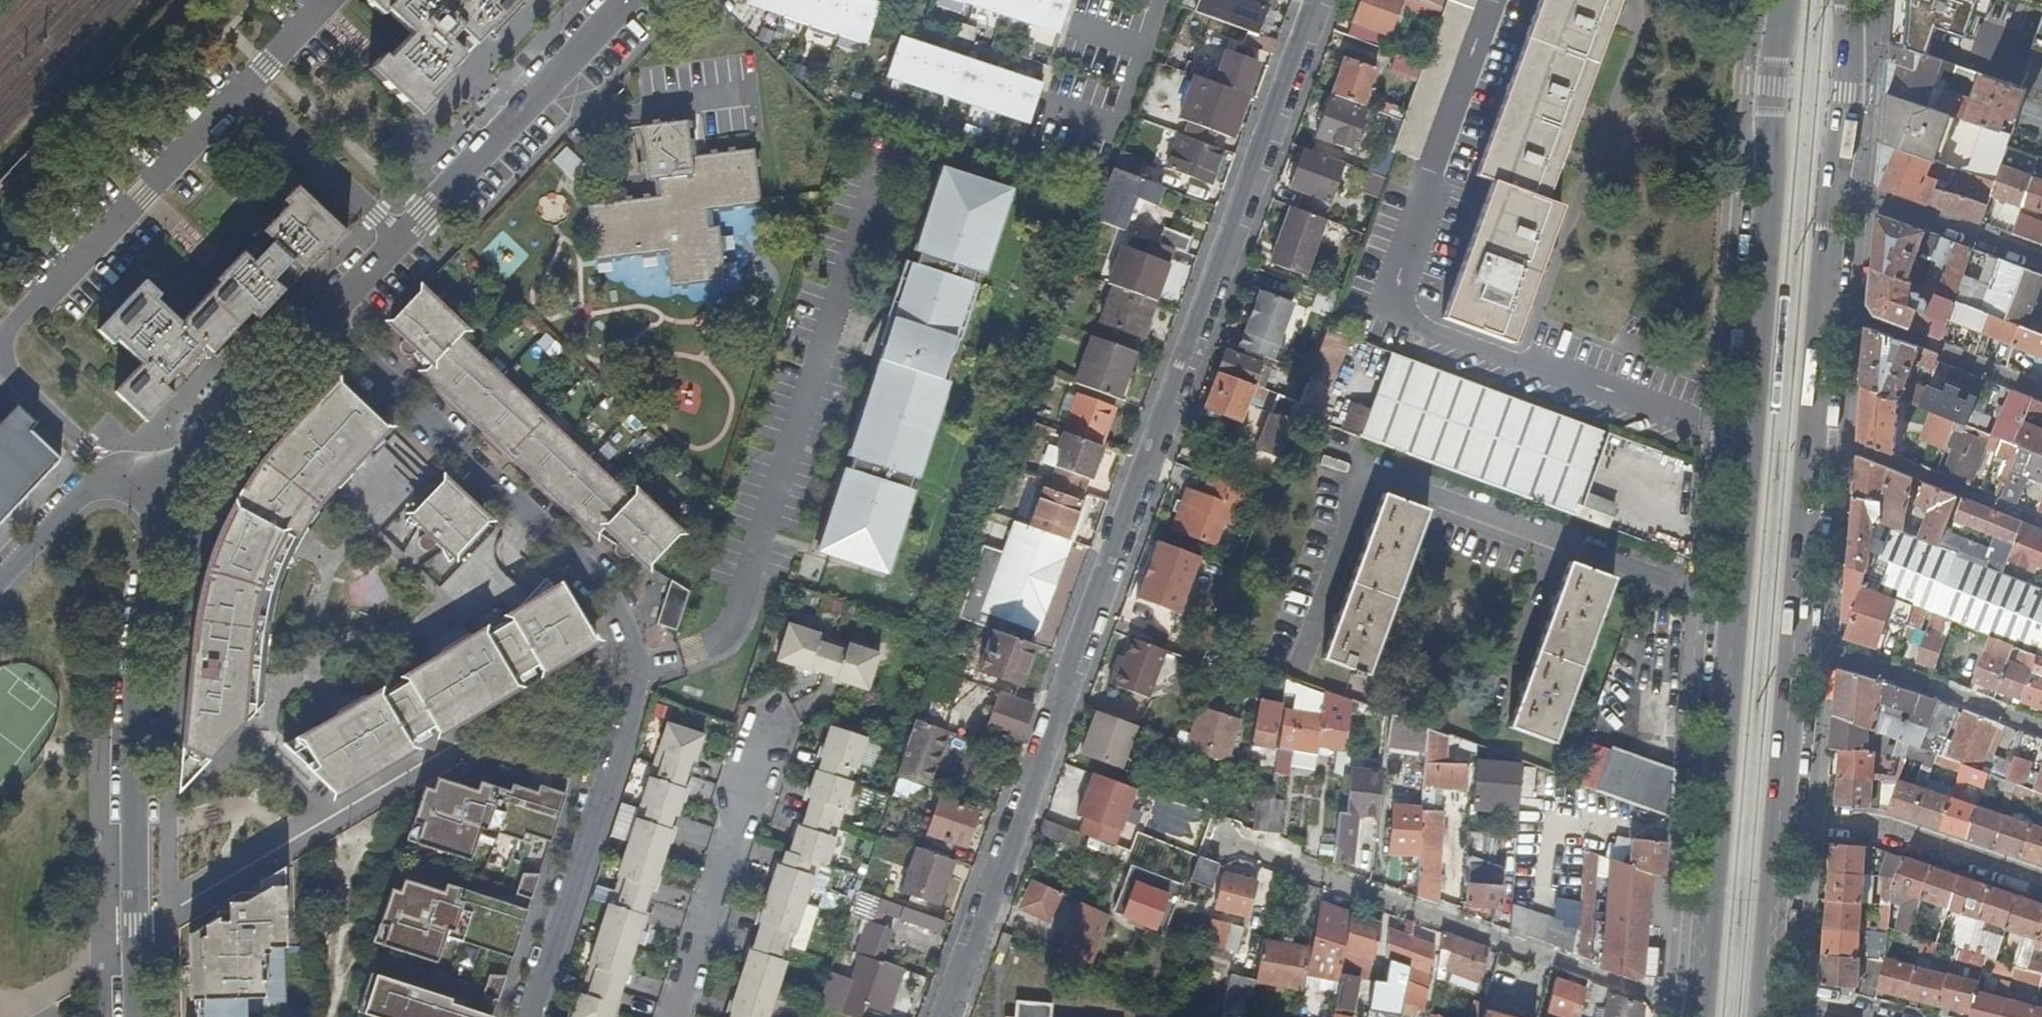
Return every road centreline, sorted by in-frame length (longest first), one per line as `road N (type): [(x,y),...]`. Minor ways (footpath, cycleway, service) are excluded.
road 1 (residential): [(938,1016),(975,943),(1320,0)]
road 2 (primary): [(1786,0),(1698,1016)]
road 3 (residential): [(532,1016),(641,670),(626,623),(586,565),(321,320)]
road 4 (residential): [(200,444),(156,566),(141,667),(133,756),(139,1016)]
road 5 (residential): [(321,320),(627,0)]
road 6 (residential): [(674,1016),(775,711)]
road 7 (residential): [(2041,882),(1874,824),(1780,818)]
road 8 (residential): [(2041,730),(1794,641)]
road 9 (residential): [(0,580),(85,489),(116,473),(153,471),(200,444)]
road 10 (residential): [(1813,430),(2041,522)]
road 11 (residential): [(2041,388),(1822,301)]
road 12 (residential): [(1834,179),(2041,259)]
road 13 (primary): [(1794,641),(1813,430)]
road 14 (primary): [(1764,1000),(1780,818)]
road 15 (primary): [(1834,179),(1846,0)]
road 16 (primary): [(1780,818),(1794,641)]
road 17 (residential): [(200,444),(321,320)]
road 18 (primary): [(1813,430),(1822,301)]
road 19 (primary): [(1822,301),(1834,179)]

